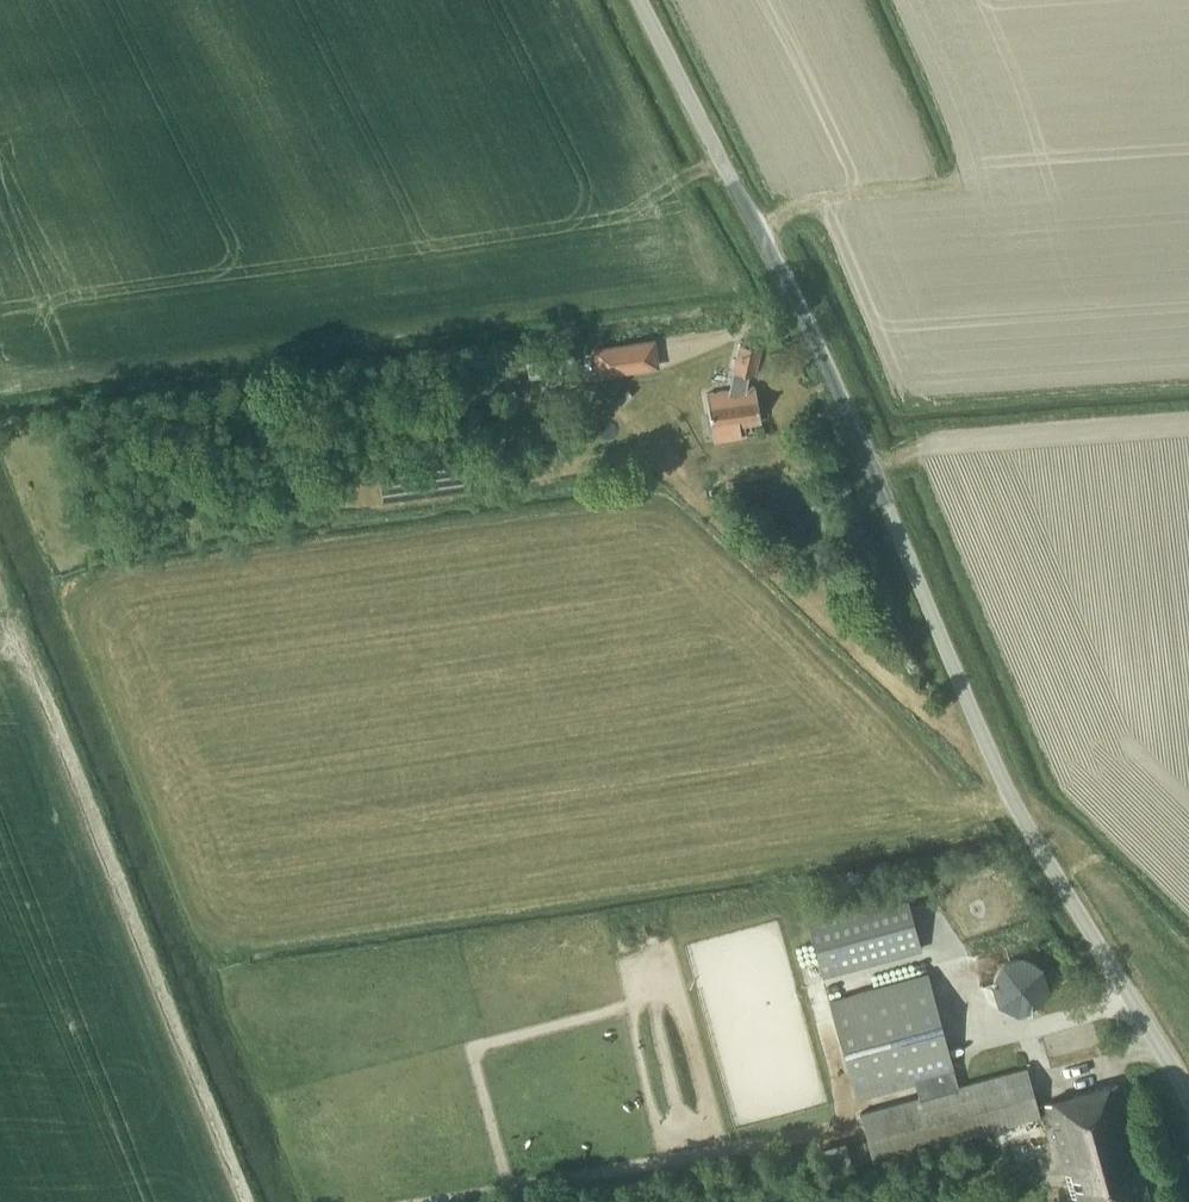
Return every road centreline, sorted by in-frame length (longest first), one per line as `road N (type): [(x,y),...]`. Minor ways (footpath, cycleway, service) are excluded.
road 1 (unclassified): [(1188,1098),(1011,798),(832,370),(641,0)]

